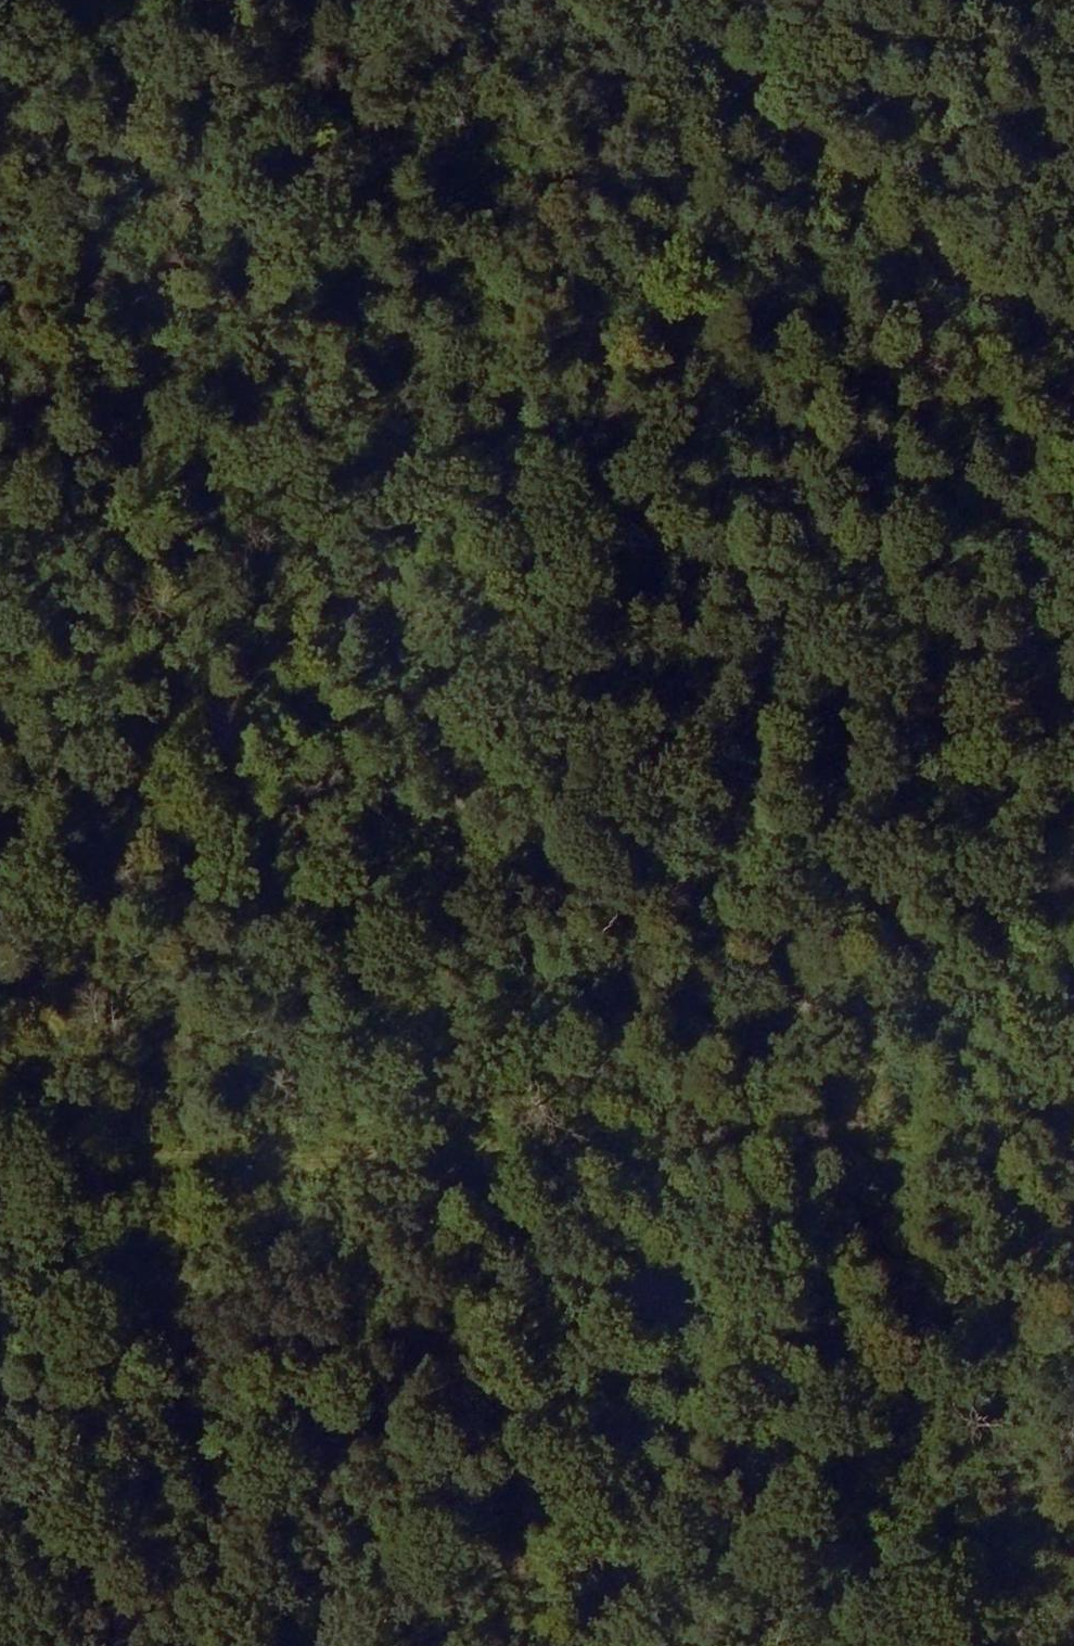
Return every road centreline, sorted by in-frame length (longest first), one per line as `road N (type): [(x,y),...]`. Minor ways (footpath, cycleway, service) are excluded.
road 1 (track): [(0,358),(1073,236)]
road 2 (track): [(1073,1101),(0,1132)]
road 3 (track): [(658,0),(1073,375)]

